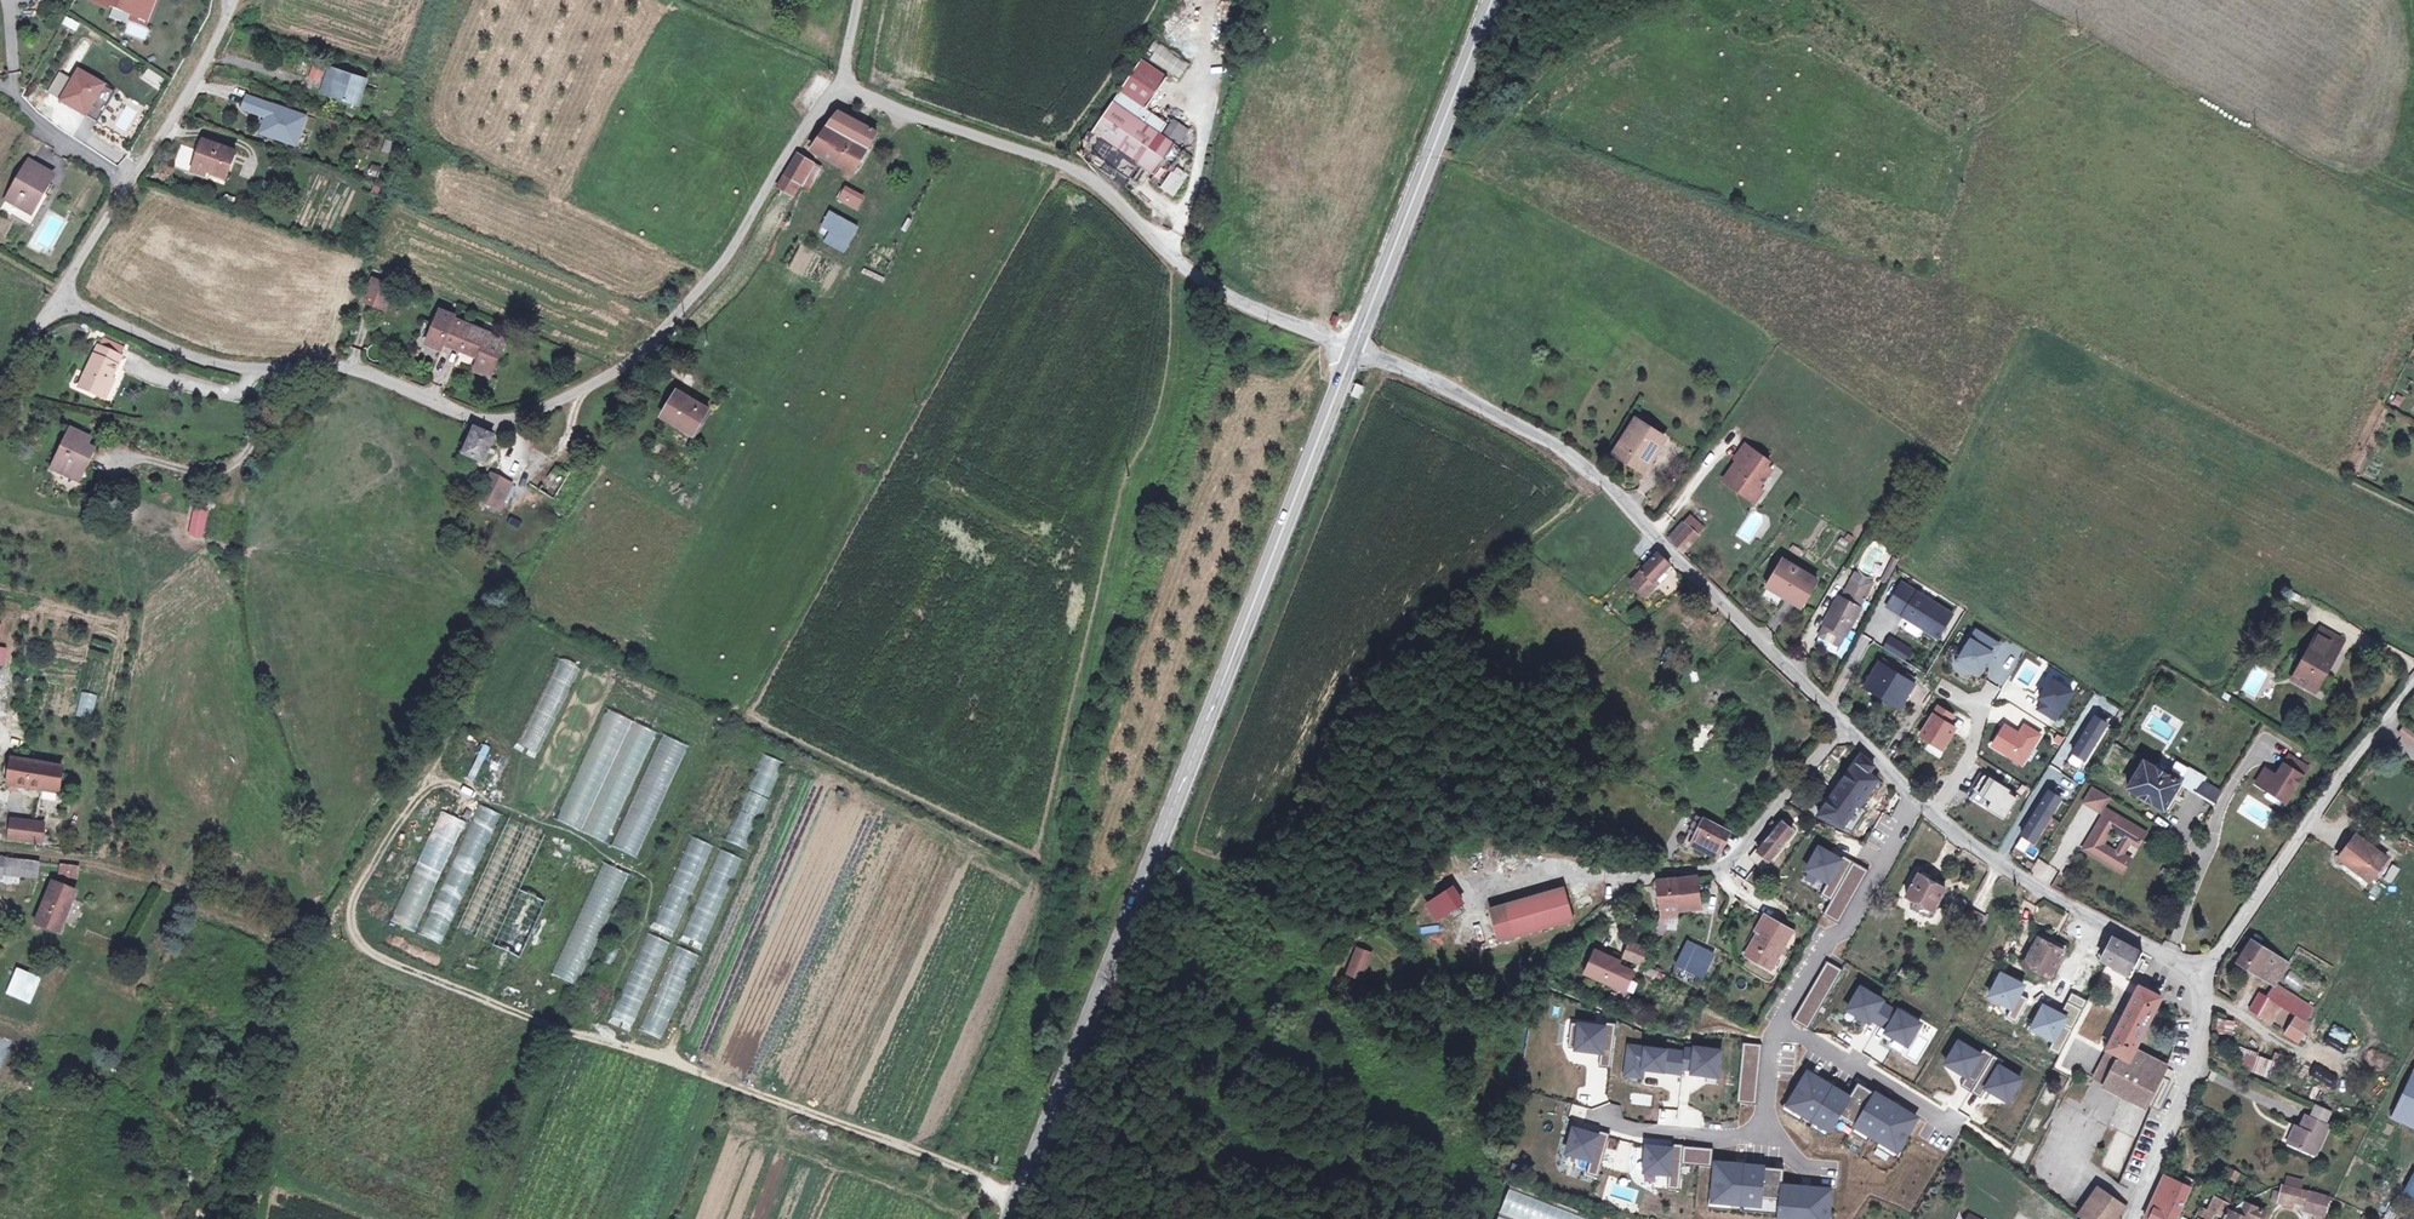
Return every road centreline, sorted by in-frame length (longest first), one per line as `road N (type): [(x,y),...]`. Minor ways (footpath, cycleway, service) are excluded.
road 1 (unclassified): [(838,85),(670,328),(580,393),(506,421),(477,417),(352,369),(252,372),(214,364),(62,297)]
road 2 (secondary): [(1008,1218),(1354,350)]
road 3 (unclassified): [(1847,731),(1591,470),(1549,440),(1354,350)]
road 4 (unclassified): [(1354,350),(1194,276),(1108,189),(838,85)]
road 5 (residential): [(1358,933),(1484,968),(1554,953),(1637,879),(1729,863),(1847,731)]
road 6 (residential): [(1571,1081),(1598,1101),(1756,1135),(1781,1020),(1816,954),(1847,927),(1916,795)]
road 7 (secondary): [(1354,350),(1490,0)]
road 8 (unclassified): [(2203,978),(2341,775),(2413,686)]
road 9 (unclassified): [(2203,978),(2010,870),(1916,795)]
road 10 (unclassified): [(2131,1218),(2196,1066),(2203,978)]
road 11 (unclassified): [(231,7),(186,96),(126,182)]
road 12 (residential): [(11,88),(43,128),(126,182)]
road 13 (unclassified): [(126,182),(62,297)]

